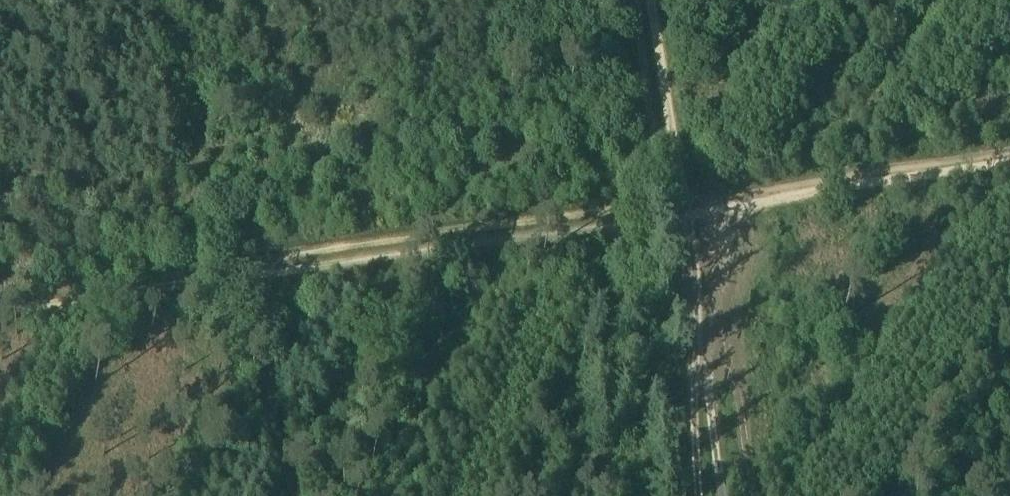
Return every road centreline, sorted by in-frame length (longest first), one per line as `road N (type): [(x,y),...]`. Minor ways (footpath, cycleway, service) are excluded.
road 1 (track): [(259,277),(681,214)]
road 2 (track): [(681,214),(1009,166)]
road 3 (track): [(751,495),(681,214)]
road 4 (track): [(0,315),(259,277)]
road 5 (track): [(648,0),(681,214)]
road 6 (track): [(696,296),(697,495)]
road 7 (track): [(696,296),(718,458)]

